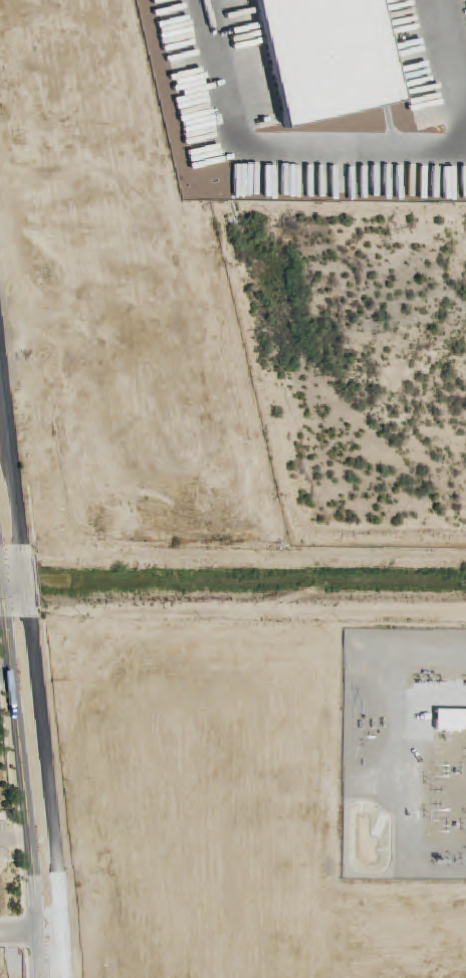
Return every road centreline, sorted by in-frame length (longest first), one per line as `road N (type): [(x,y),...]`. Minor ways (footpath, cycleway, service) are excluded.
road 1 (tertiary): [(6,623),(40,977)]
road 2 (tertiary): [(63,977),(32,624)]
road 3 (tertiary): [(23,547),(0,357)]

